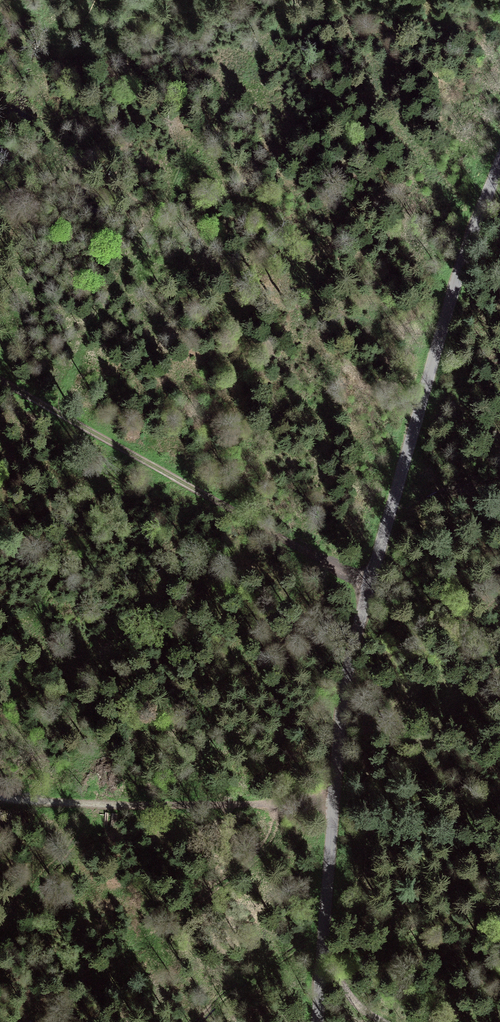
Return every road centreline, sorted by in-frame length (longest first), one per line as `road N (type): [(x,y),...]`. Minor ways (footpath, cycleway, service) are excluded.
road 1 (unclassified): [(499,165),(452,297),(344,691),(318,1021)]
road 2 (track): [(369,586),(0,379)]
road 3 (track): [(333,805),(0,799)]

